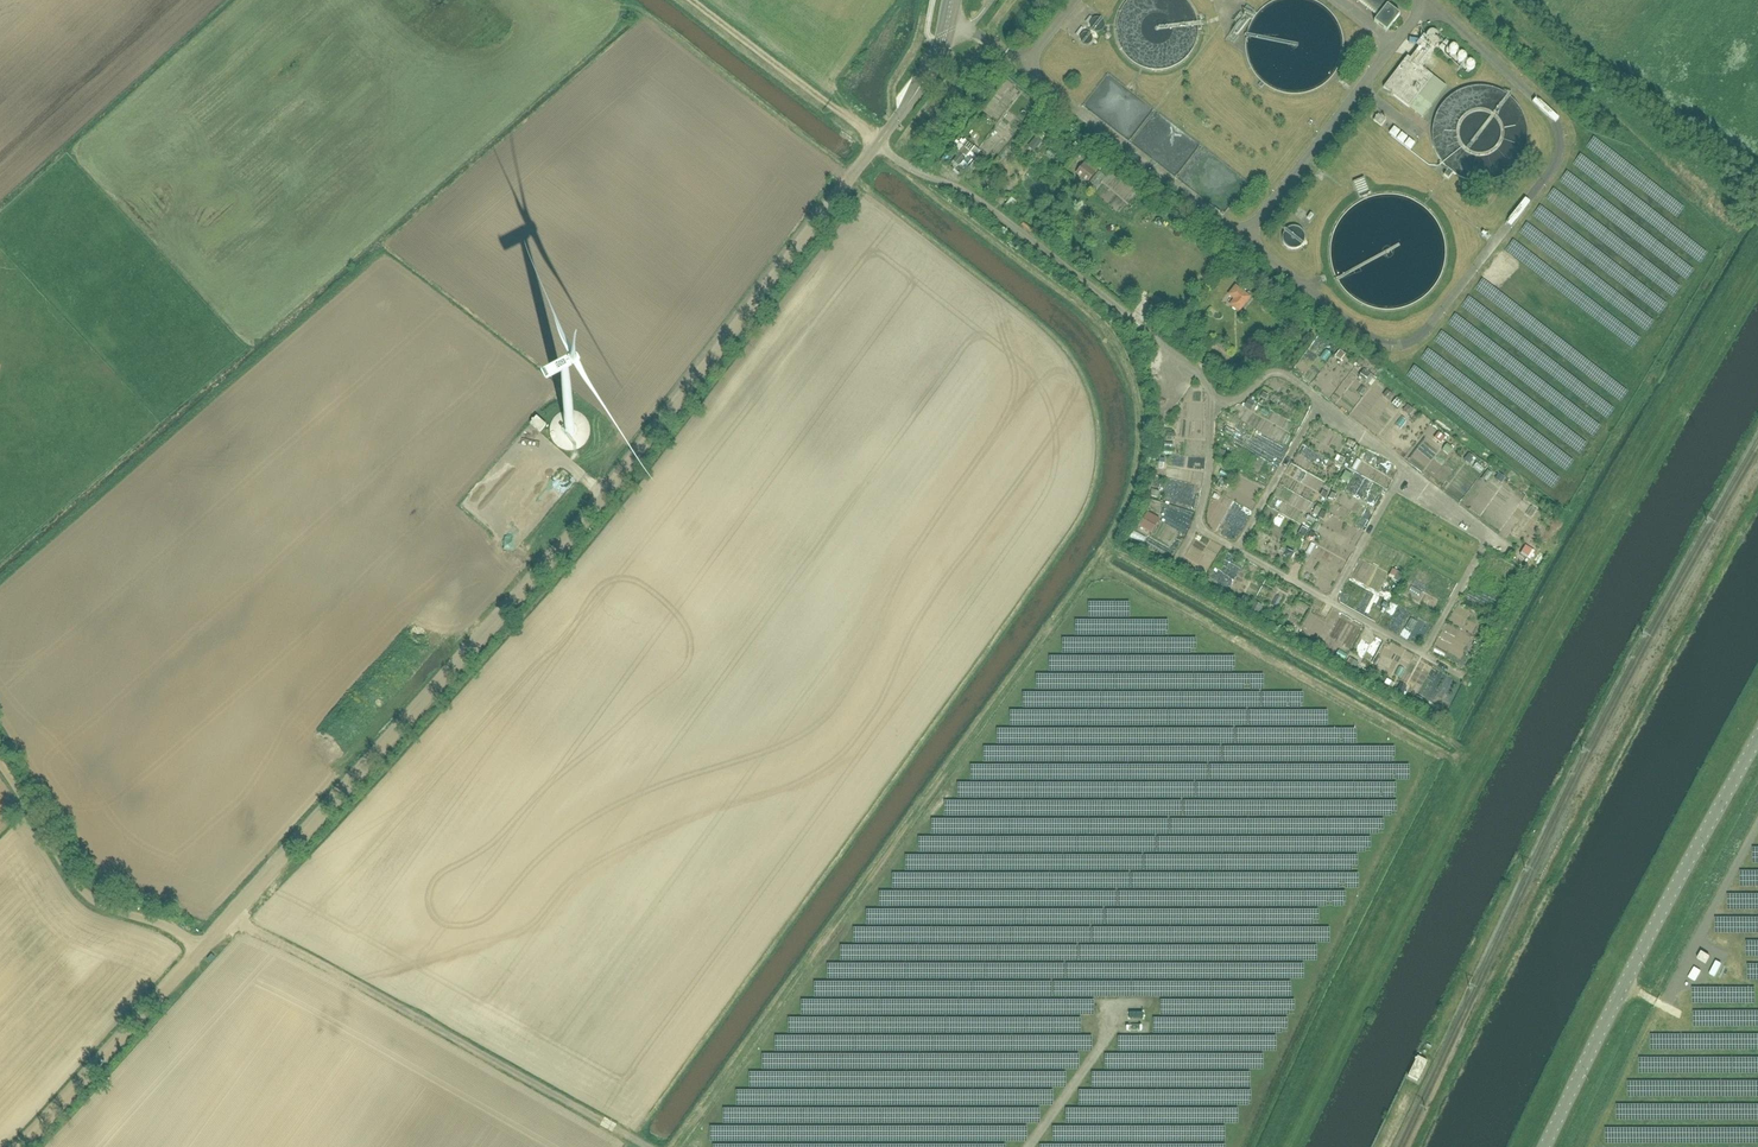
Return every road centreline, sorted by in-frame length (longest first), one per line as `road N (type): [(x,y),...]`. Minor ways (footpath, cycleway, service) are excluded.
road 1 (track): [(902,164),(1107,334),(1136,390),(1136,470),(1097,562),(672,1146)]
road 2 (unclassified): [(947,24),(935,64),(898,119),(576,531),(204,947)]
road 3 (track): [(225,922),(312,960),(643,1146)]
road 4 (tertiary): [(1545,1146),(1757,738)]
road 5 (unclassified): [(204,947),(85,894),(0,763)]
road 6 (unclassified): [(204,947),(19,1146)]
road 7 (track): [(689,0),(878,144)]

